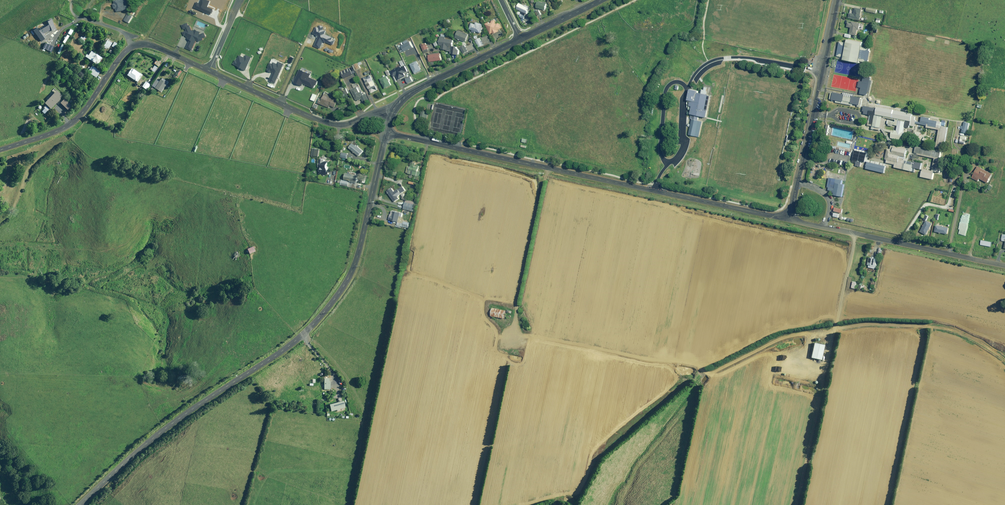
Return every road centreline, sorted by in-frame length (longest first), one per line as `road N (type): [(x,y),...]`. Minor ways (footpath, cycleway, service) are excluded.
road 1 (unclassified): [(386,133),(355,263),(334,300),(279,353),(172,422),(80,504)]
road 2 (unclassified): [(386,133),(790,220)]
road 3 (unclassified): [(837,0),(790,220)]
road 4 (unclassified): [(790,220),(1004,266)]
road 5 (unclassified): [(391,113),(332,124),(209,72)]
road 6 (unclassified): [(141,44),(126,51),(71,123),(0,150)]
road 7 (tertiary): [(391,113),(413,90),(520,39)]

